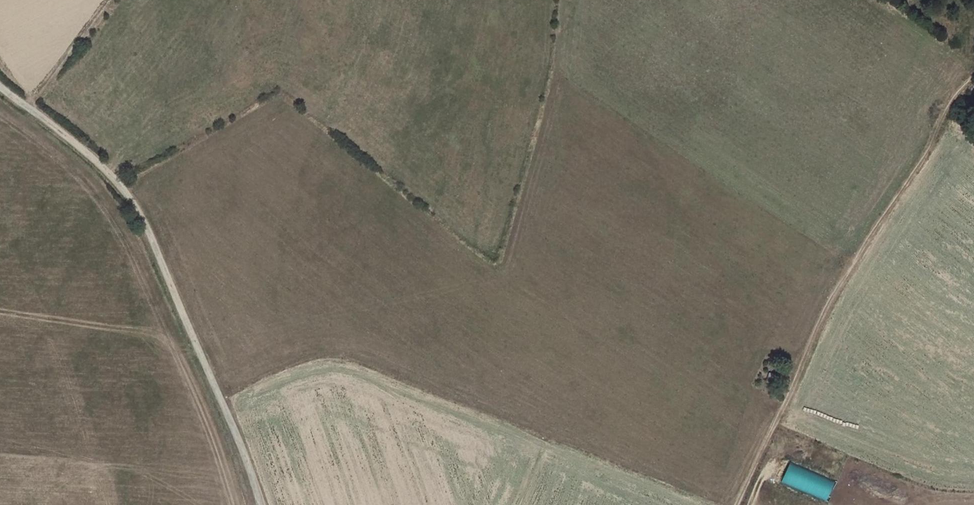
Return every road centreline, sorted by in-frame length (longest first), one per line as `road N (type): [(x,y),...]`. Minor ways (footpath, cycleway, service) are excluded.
road 1 (track): [(258,504),(138,218),(70,141),(0,88)]
road 2 (track): [(735,504),(851,264),(967,89)]

